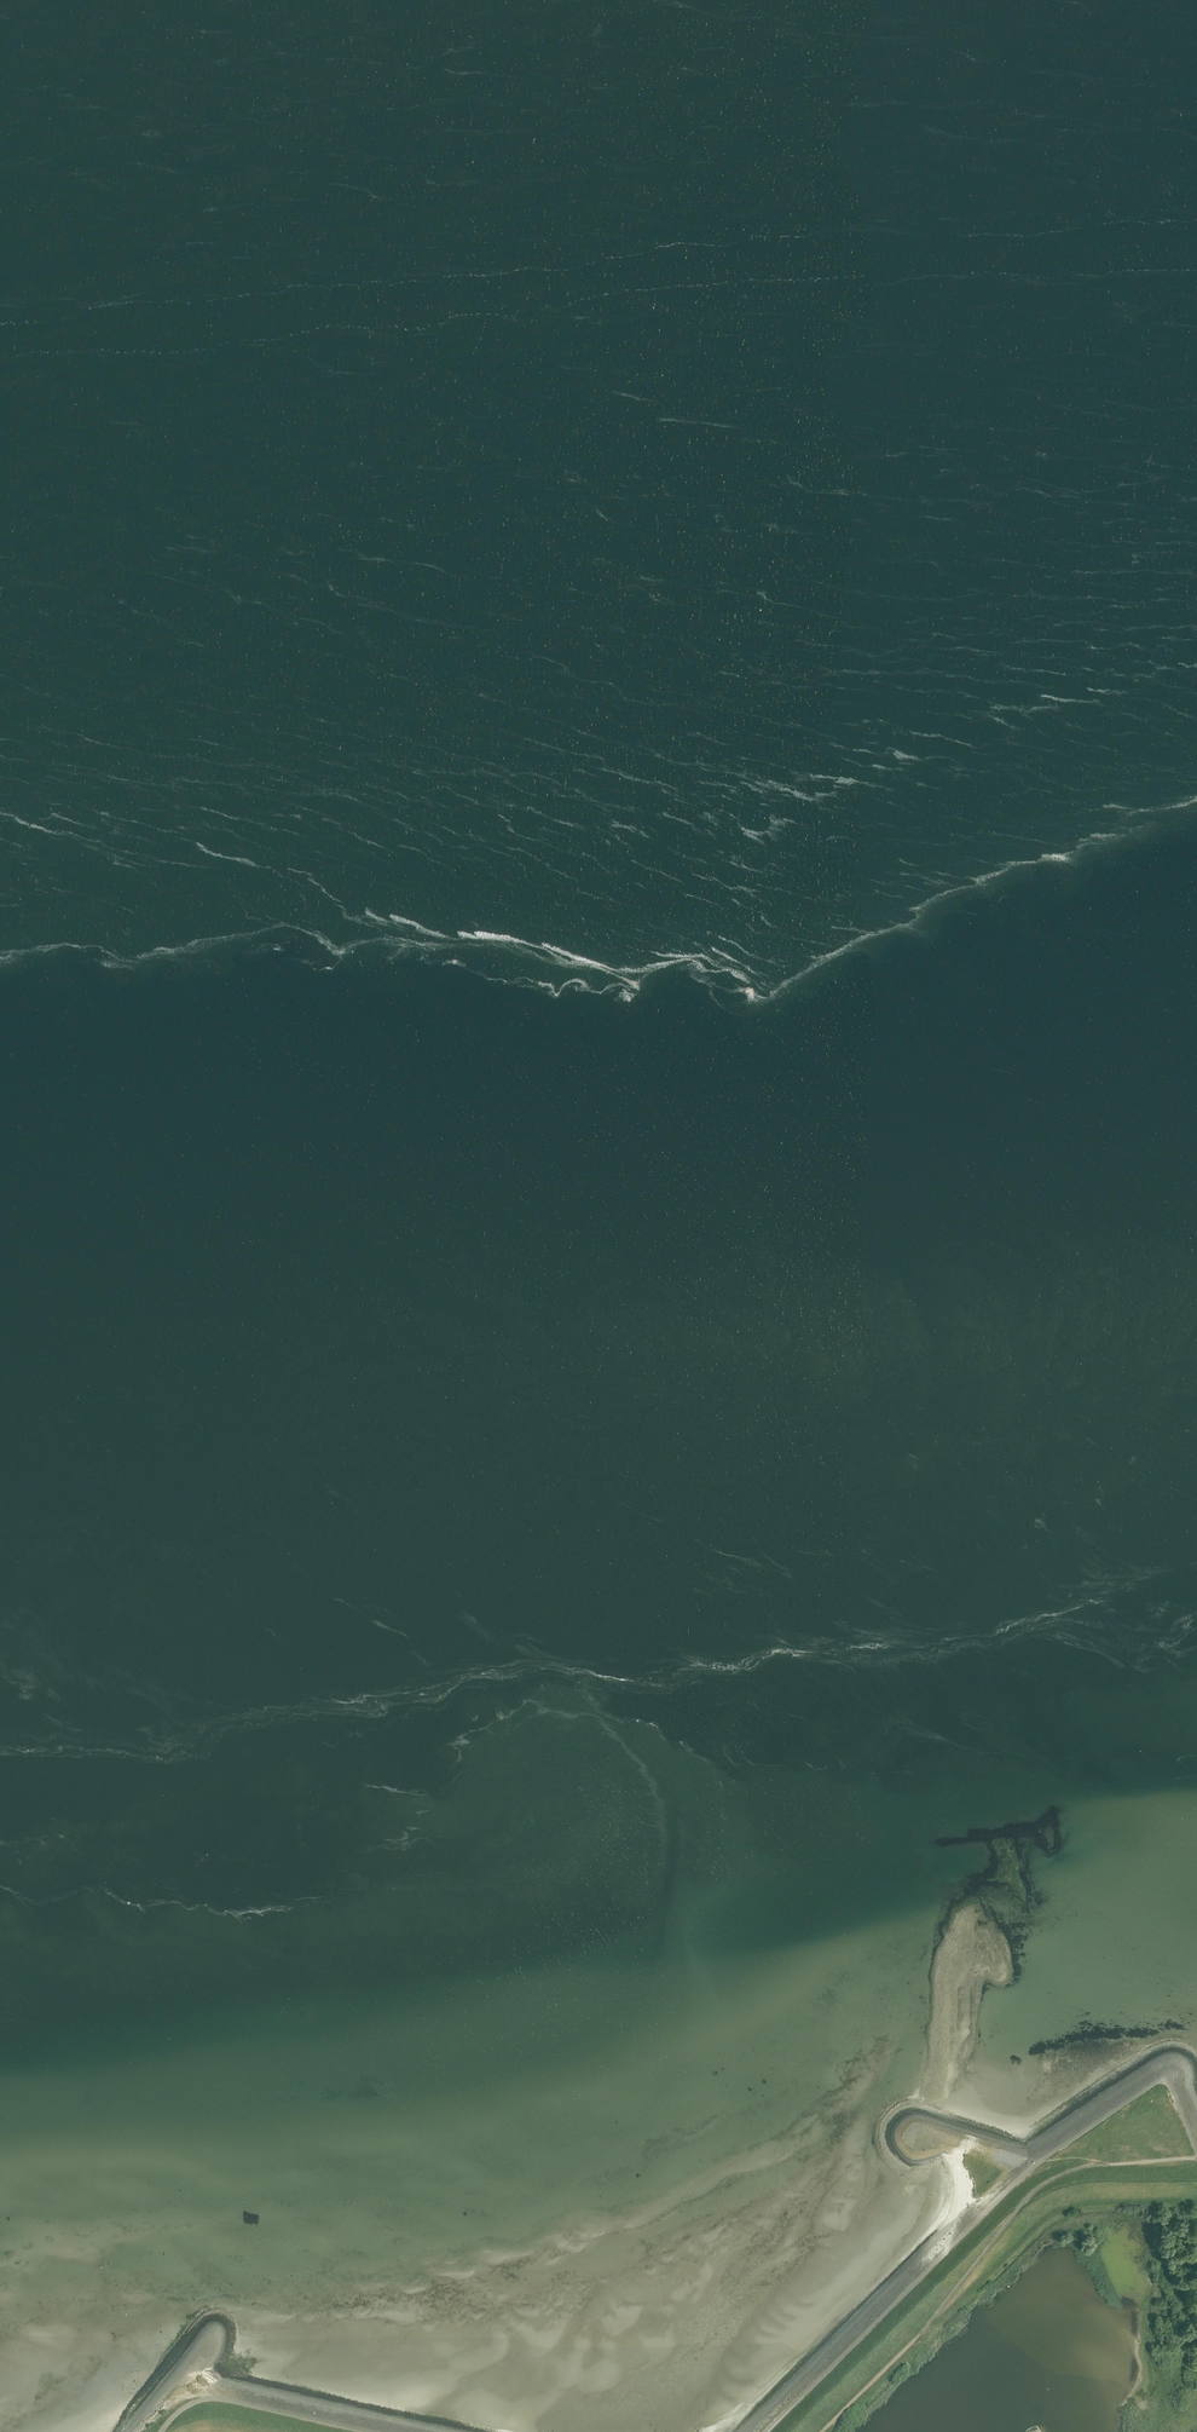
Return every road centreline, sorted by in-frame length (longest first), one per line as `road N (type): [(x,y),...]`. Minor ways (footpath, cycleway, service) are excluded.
road 1 (track): [(1196,2191),(1078,2198),(1056,2208),(881,2373)]
road 2 (track): [(817,2431),(934,2317),(1039,2188),(1081,2169)]
road 3 (track): [(919,2128),(1081,2169)]

